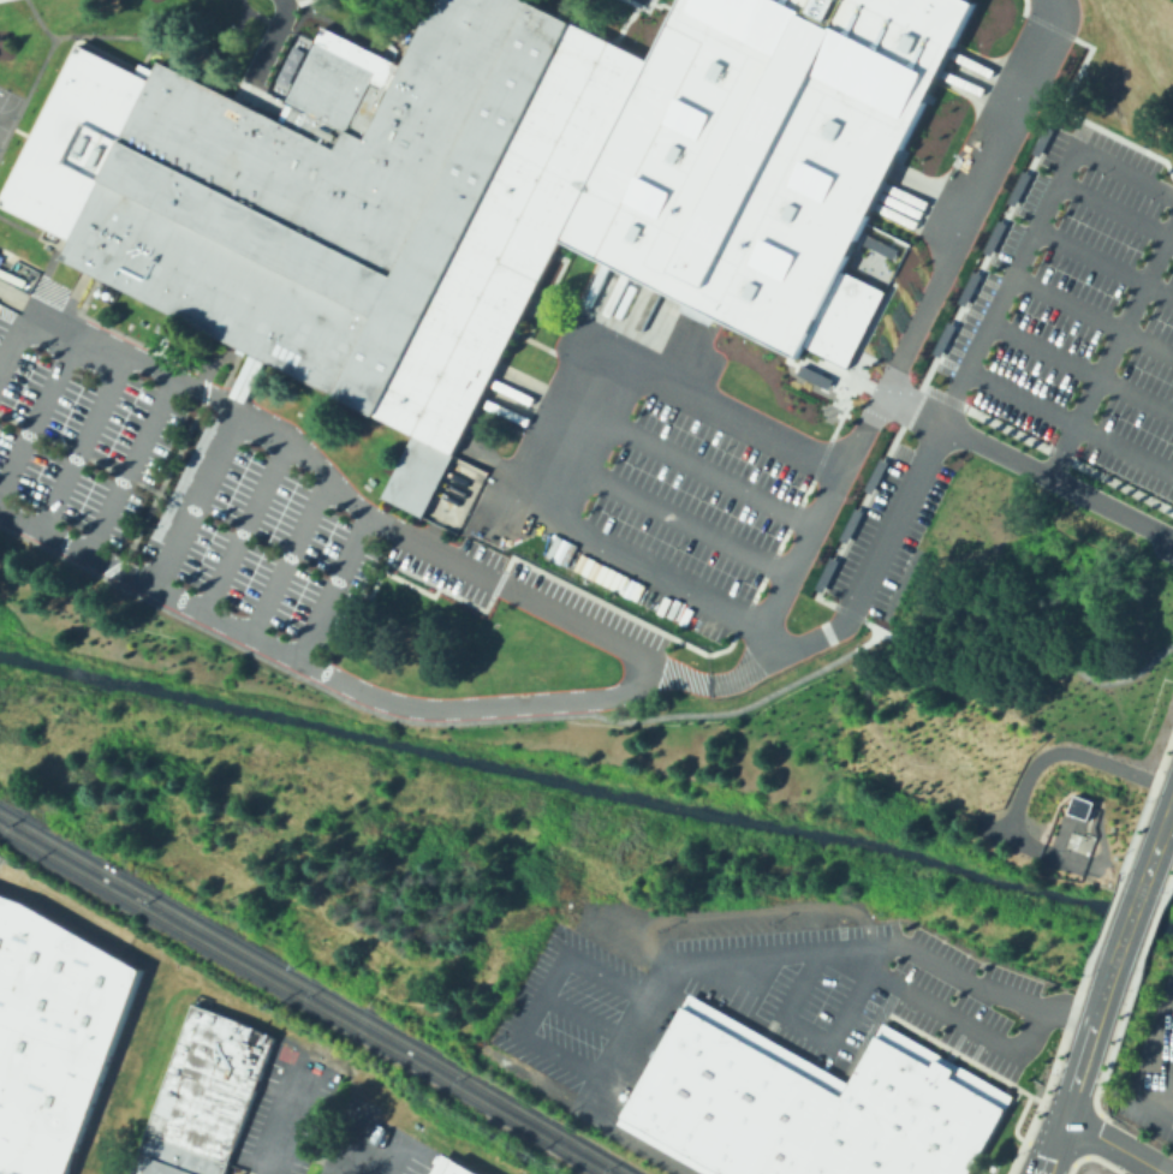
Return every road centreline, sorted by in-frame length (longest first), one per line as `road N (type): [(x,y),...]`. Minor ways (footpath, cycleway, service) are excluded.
road 1 (residential): [(115,570),(327,677),(423,709),(603,699),(635,691),(655,671)]
road 2 (residential): [(0,512),(115,570)]

